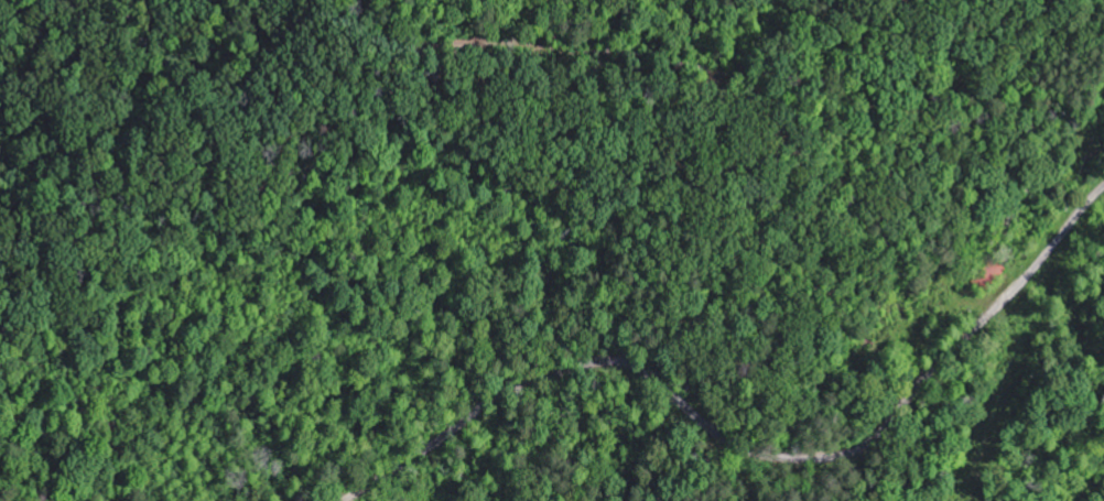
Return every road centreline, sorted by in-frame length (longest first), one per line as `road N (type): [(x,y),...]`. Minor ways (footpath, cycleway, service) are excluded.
road 1 (residential): [(1103,187),(876,435),(840,455),(743,447),(656,381),(609,362),(497,395),(358,489)]

